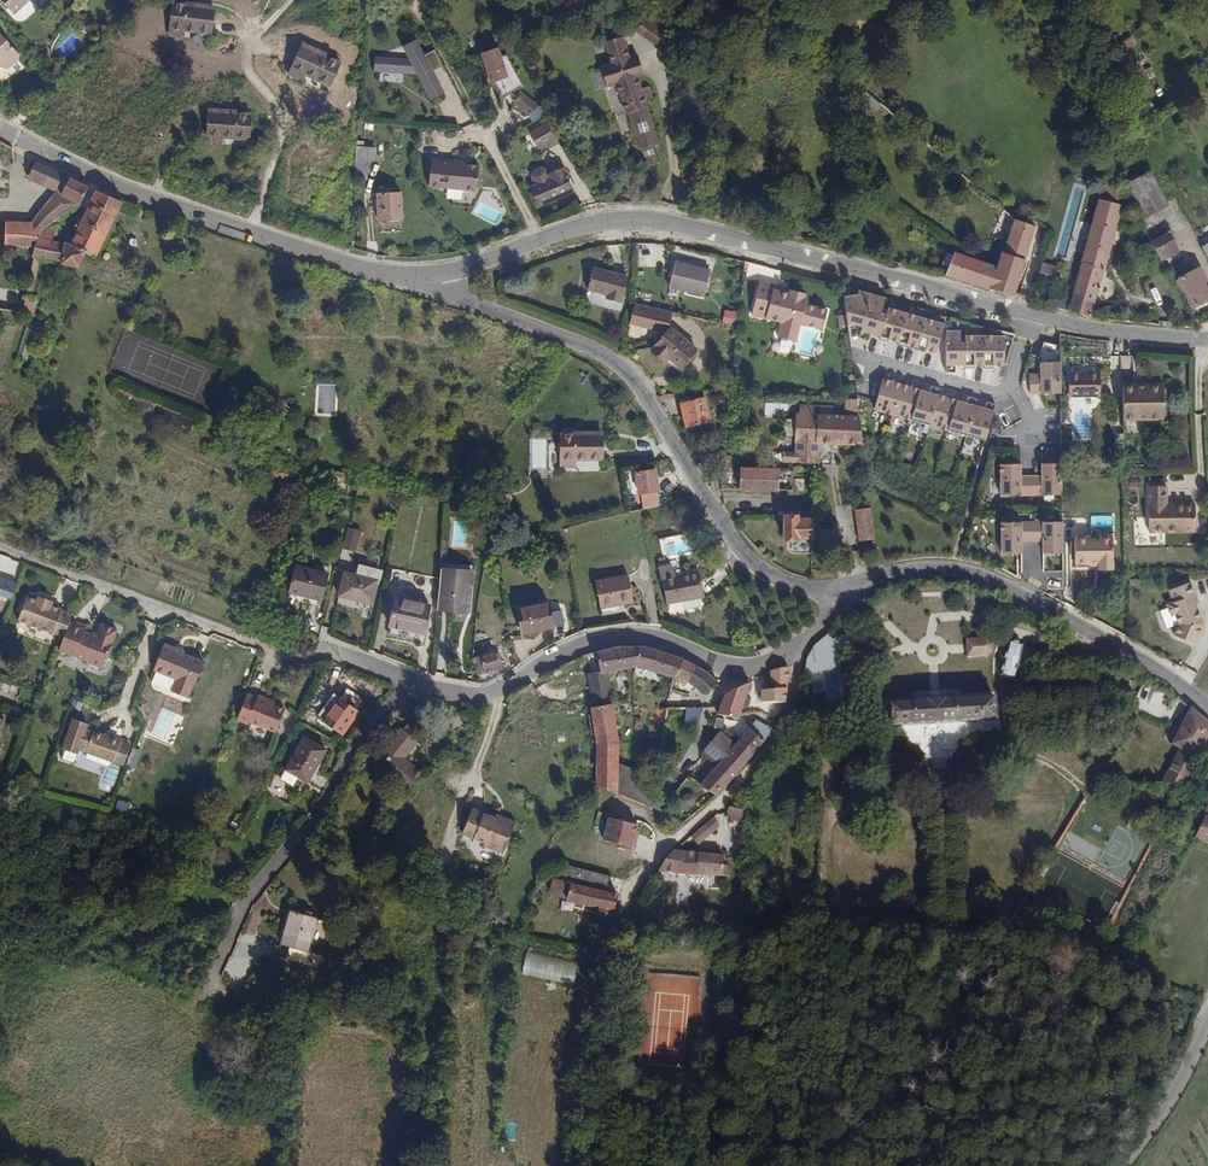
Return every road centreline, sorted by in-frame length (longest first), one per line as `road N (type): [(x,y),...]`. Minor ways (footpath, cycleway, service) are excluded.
road 1 (tertiary): [(1207,340),(1056,321),(677,222),(605,219),(420,281)]
road 2 (residential): [(420,281),(577,344),(642,391),(736,546),(785,585),(847,595)]
road 3 (residential): [(448,685),(331,654),(286,658),(0,547)]
road 4 (tertiary): [(420,281),(201,218),(0,135)]
road 5 (residential): [(448,685),(387,706),(359,739),(321,805),(242,901),(210,988)]
road 6 (residential): [(847,595),(907,570),(965,571),(1008,586),(1207,706)]
road 7 (residential): [(800,645),(736,669),(643,638),(551,659),(499,697),(448,685)]
road 8 (residential): [(800,645),(787,725),(731,798),(650,859),(618,915)]
road 9 (track): [(581,1165),(592,1027),(618,915)]
road 10 (unclassified): [(1122,1165),(1195,1059)]

